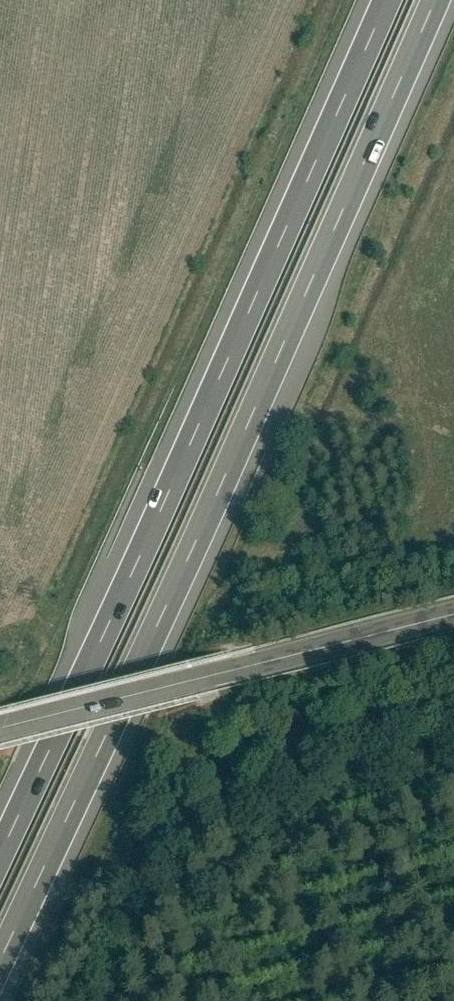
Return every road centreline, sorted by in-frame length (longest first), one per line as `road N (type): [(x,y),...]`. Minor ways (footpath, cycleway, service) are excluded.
road 1 (motorway): [(0,965),(437,0)]
road 2 (motorway): [(390,0),(0,860)]
road 3 (tertiary): [(453,615),(0,728)]

